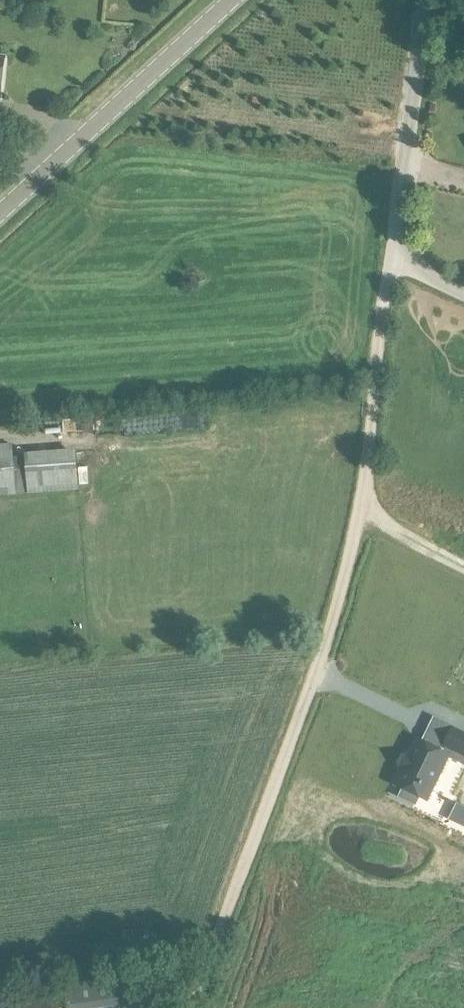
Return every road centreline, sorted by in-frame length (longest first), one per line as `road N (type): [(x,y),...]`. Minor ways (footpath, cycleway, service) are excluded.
road 1 (track): [(191,1007),(331,625),(379,372)]
road 2 (tertiary): [(0,206),(225,0)]
road 3 (unclassified): [(424,0),(391,257)]

